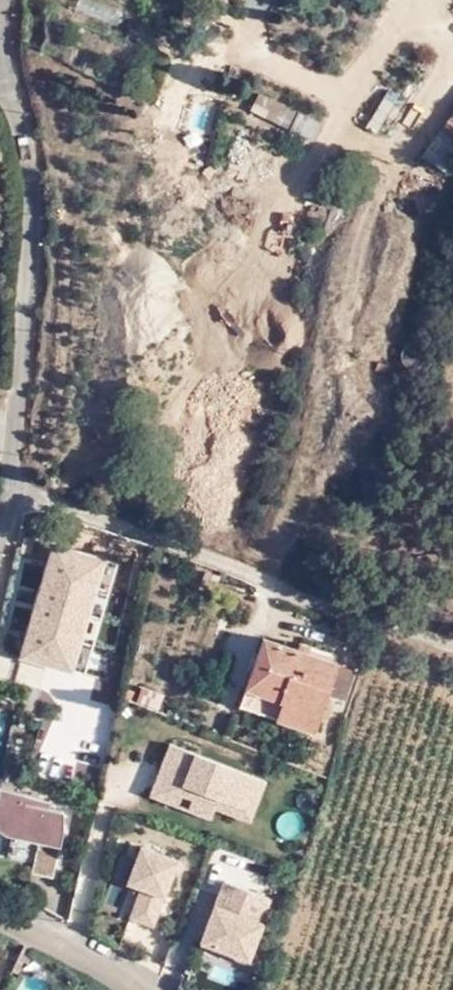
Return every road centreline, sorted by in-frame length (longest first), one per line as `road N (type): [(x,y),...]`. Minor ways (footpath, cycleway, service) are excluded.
road 1 (tertiary): [(0,557),(12,492),(35,185),(6,0)]
road 2 (unclassified): [(137,989),(0,915)]

